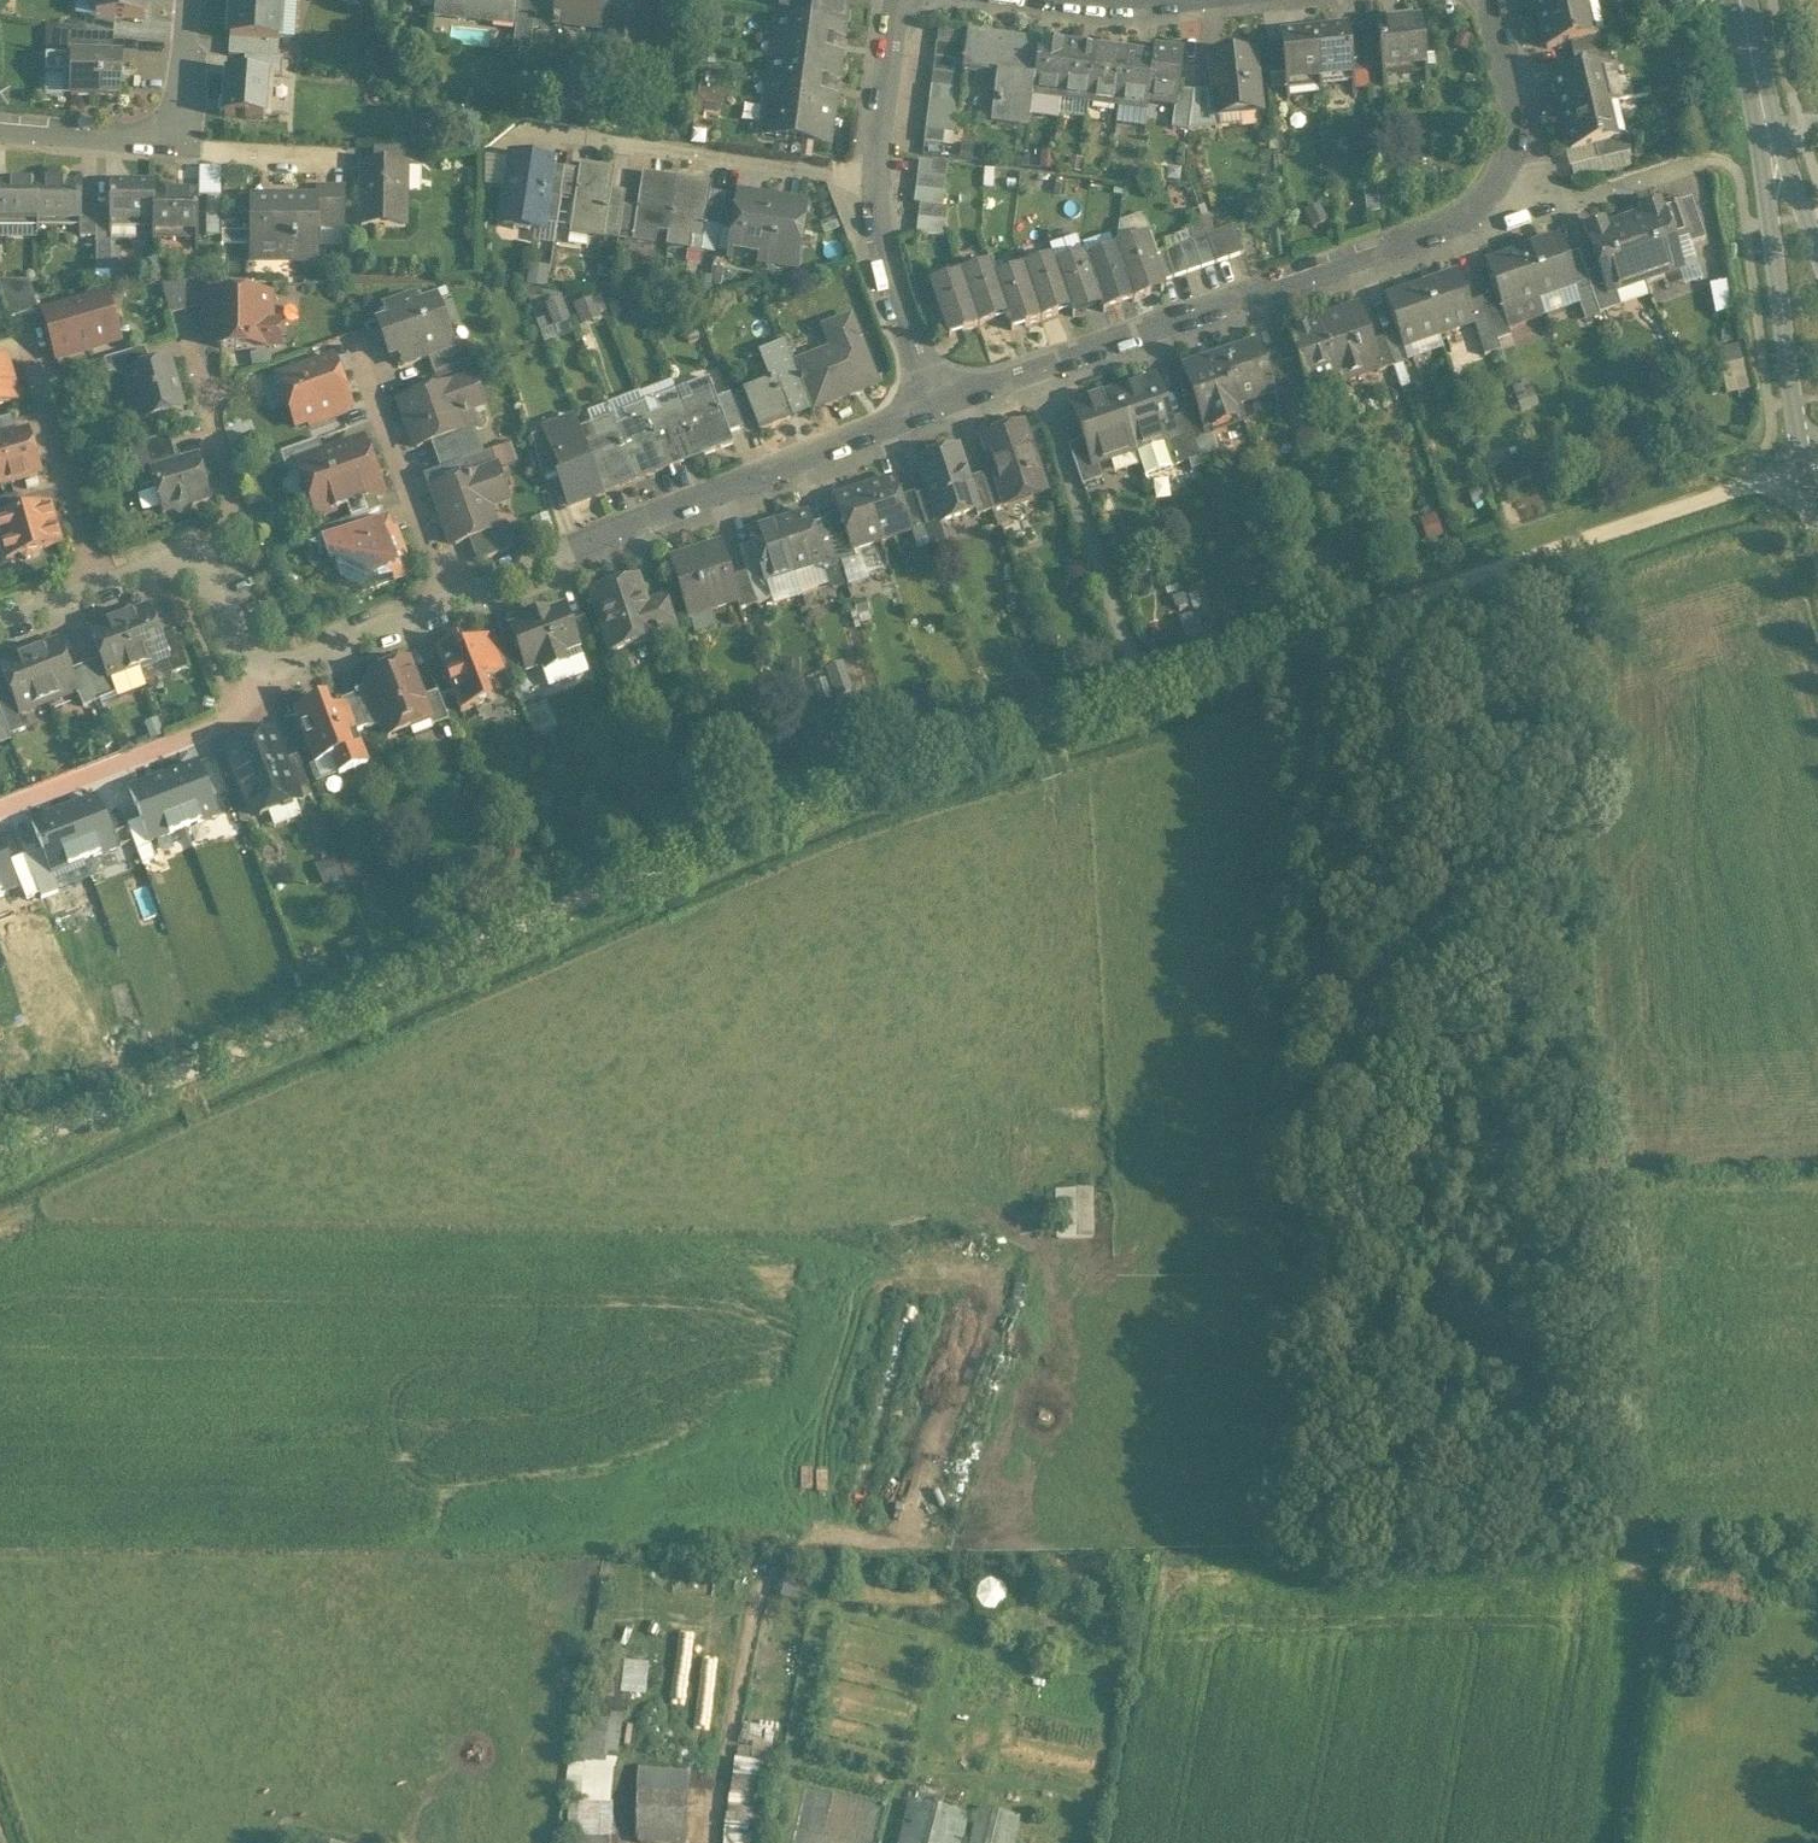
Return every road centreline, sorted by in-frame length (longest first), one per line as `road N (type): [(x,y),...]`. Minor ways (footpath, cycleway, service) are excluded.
road 1 (track): [(1806,467),(864,783),(0,1155)]
road 2 (residential): [(940,405),(1450,227),(1473,211),(1503,175),(1511,128),(1491,0)]
road 3 (residential): [(445,605),(940,405)]
road 4 (tertiary): [(1765,119),(1806,467)]
road 5 (residential): [(0,812),(235,719),(260,667)]
road 6 (residential): [(592,141),(879,182)]
road 7 (residential): [(354,346),(445,605)]
road 8 (residential): [(23,342),(94,583)]
road 9 (residential): [(940,405),(879,182)]
road 10 (residential): [(189,545),(223,528),(232,495),(188,343)]
road 11 (residential): [(260,667),(301,661),(445,605)]
road 12 (residential): [(0,129),(188,143)]
road 13 (residential): [(879,182),(903,0)]
road 14 (tertiary): [(1817,261),(1765,119)]
road 15 (residential): [(1064,0),(1122,10),(1209,0)]
road 16 (residential): [(189,545),(244,658),(260,667)]
road 17 (residential): [(195,0),(188,143)]
road 18 (tertiary): [(1765,119),(1740,0)]

